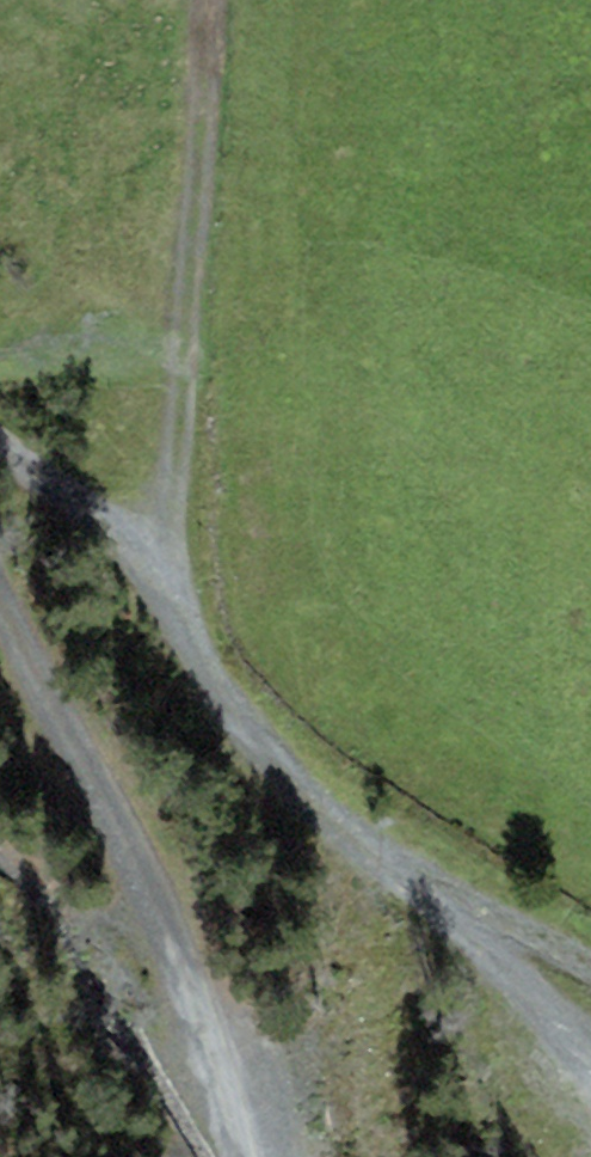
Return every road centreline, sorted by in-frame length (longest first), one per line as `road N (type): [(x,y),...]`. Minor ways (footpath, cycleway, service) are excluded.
road 1 (residential): [(590,974),(239,703),(166,315),(206,0)]
road 2 (track): [(0,591),(168,935),(237,1156)]
road 3 (track): [(239,703),(58,479),(0,430)]

